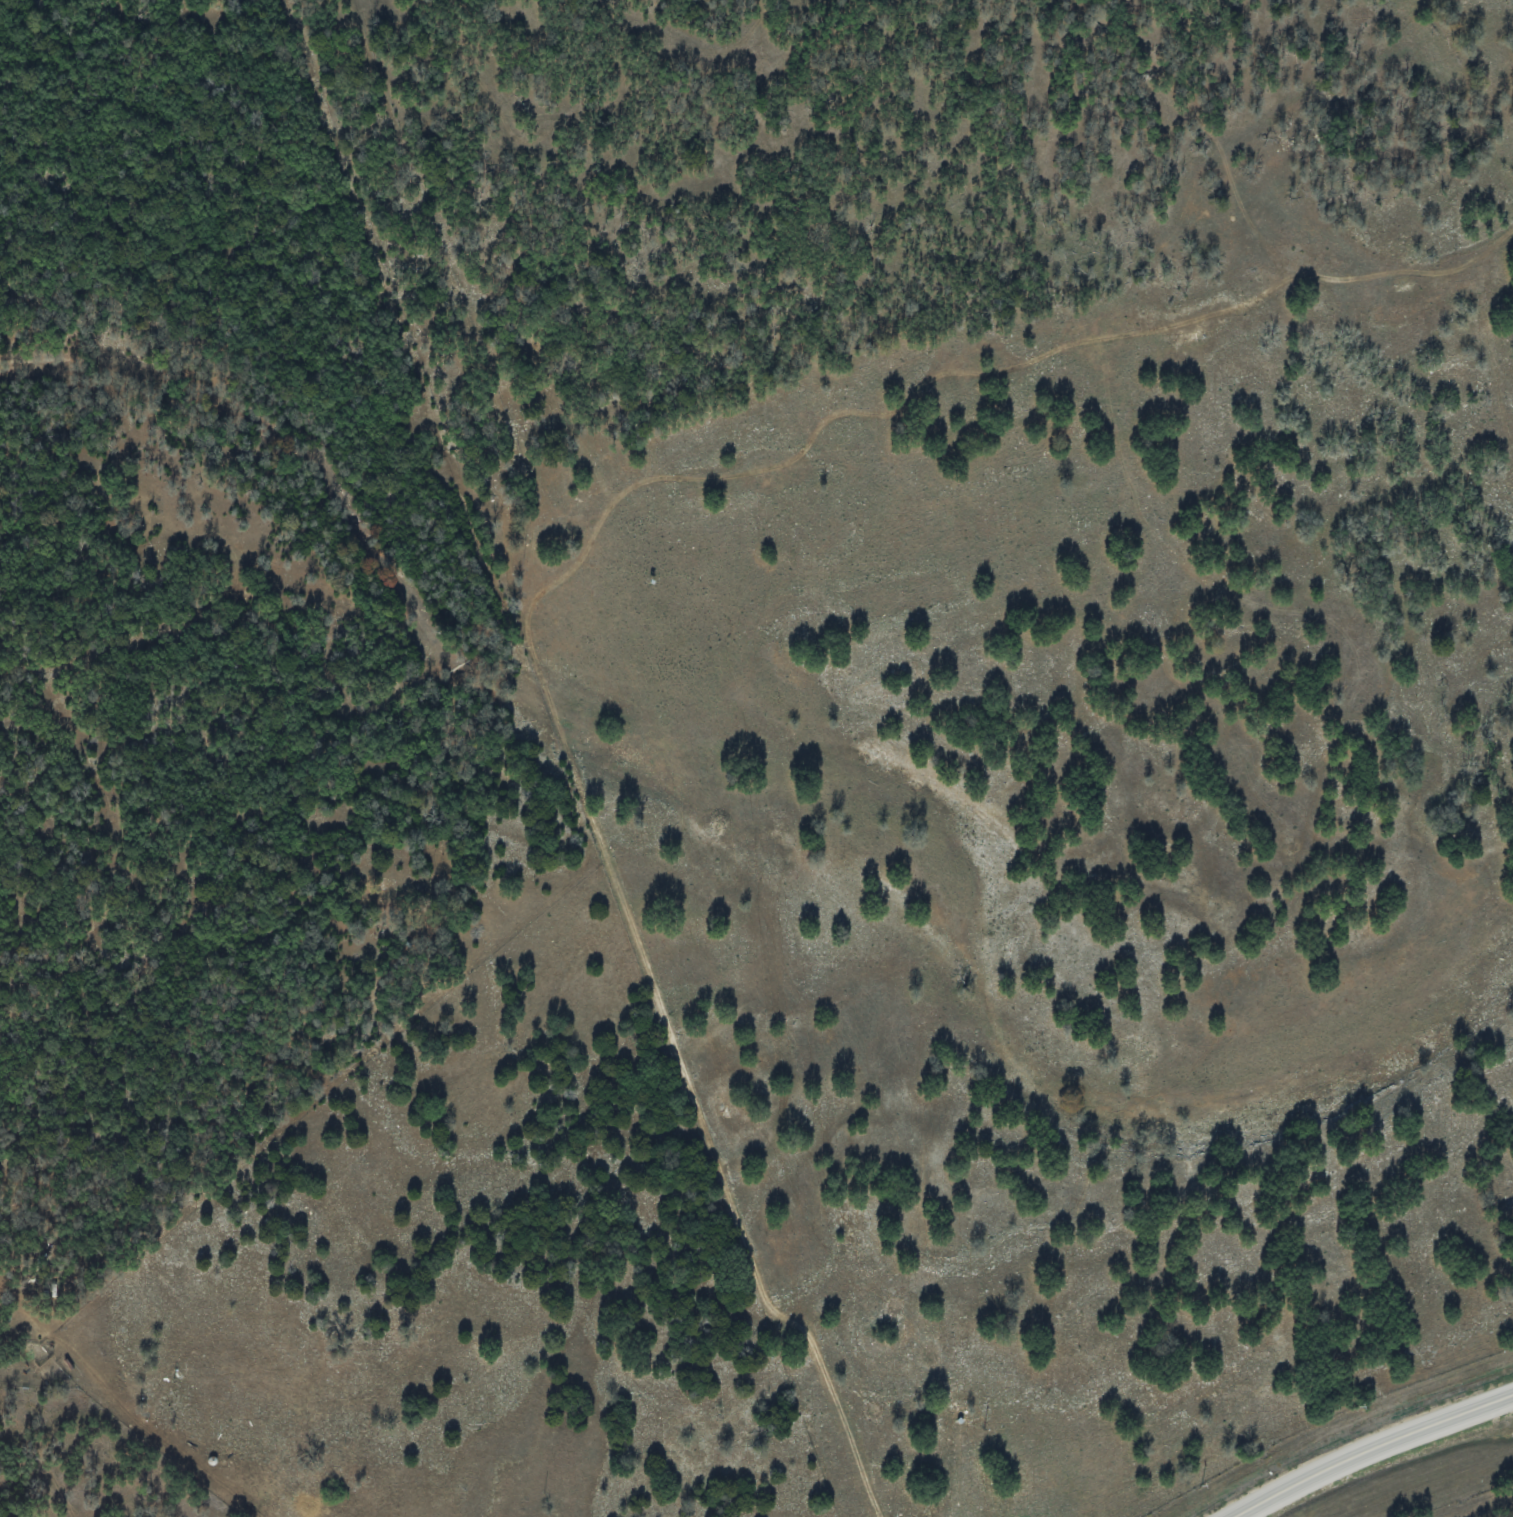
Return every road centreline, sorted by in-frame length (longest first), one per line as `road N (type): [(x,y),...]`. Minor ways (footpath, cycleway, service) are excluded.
road 1 (secondary): [(1512,1392),(1344,1459),(1234,1516)]

